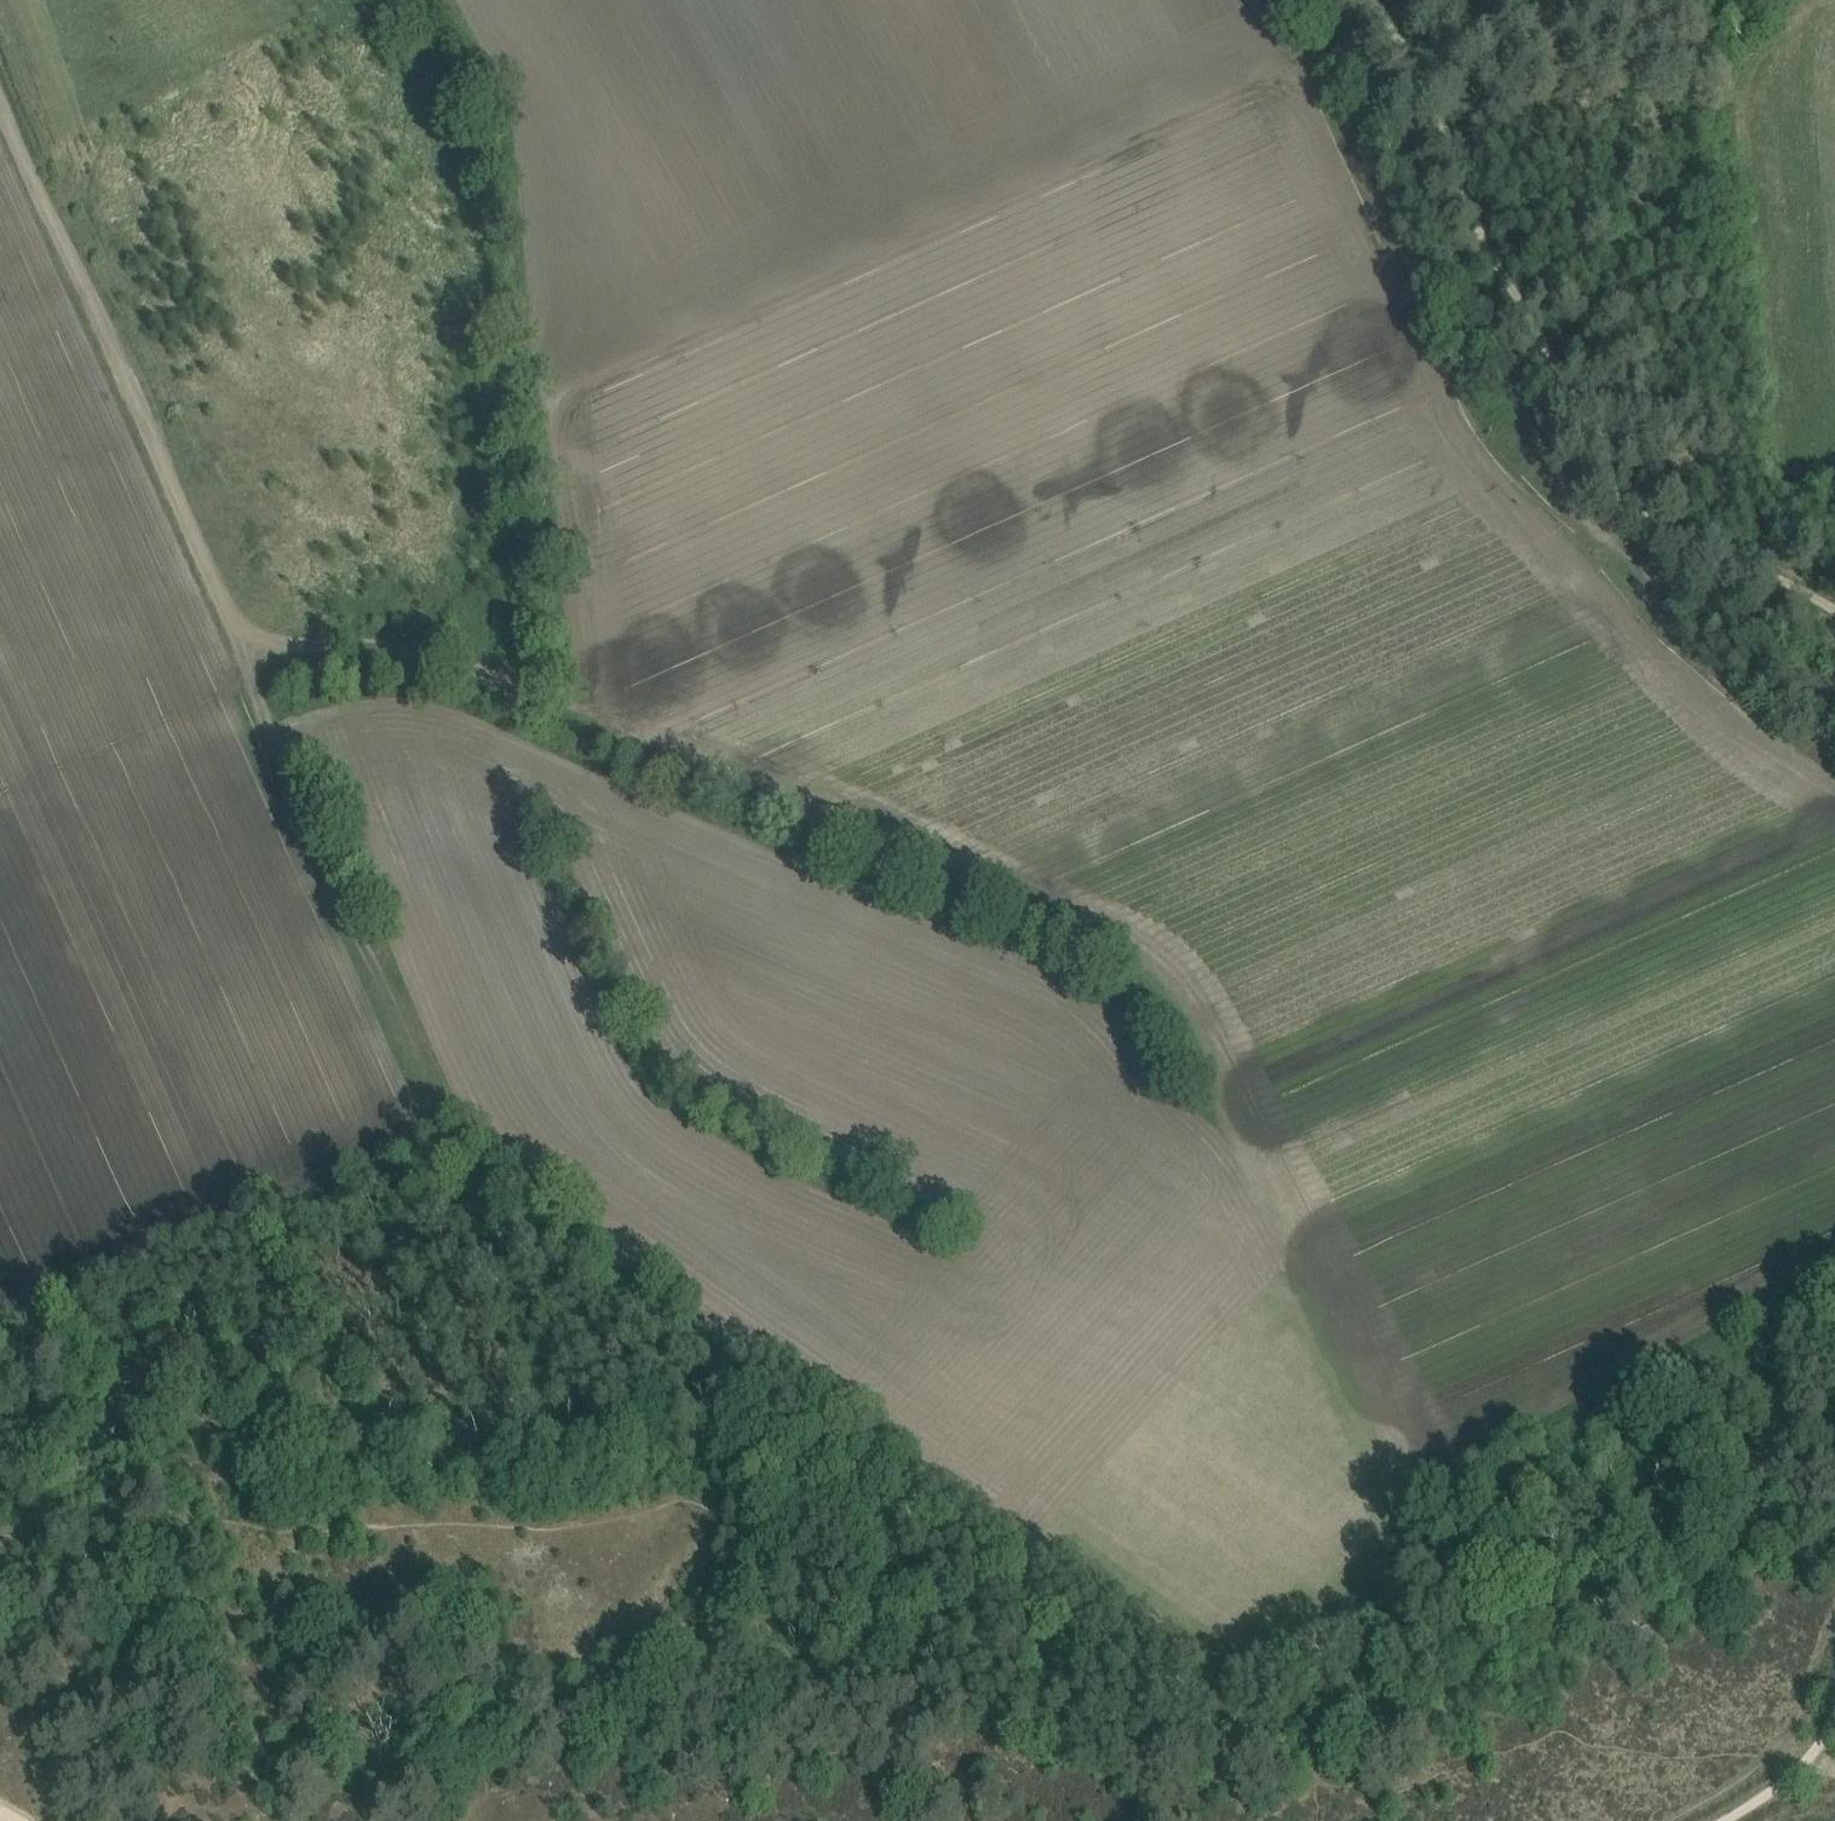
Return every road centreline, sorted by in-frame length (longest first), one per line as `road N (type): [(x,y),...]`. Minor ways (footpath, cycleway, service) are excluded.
road 1 (track): [(1340,0),(1567,475),(1619,546),(1834,660)]
road 2 (track): [(0,116),(287,768)]

